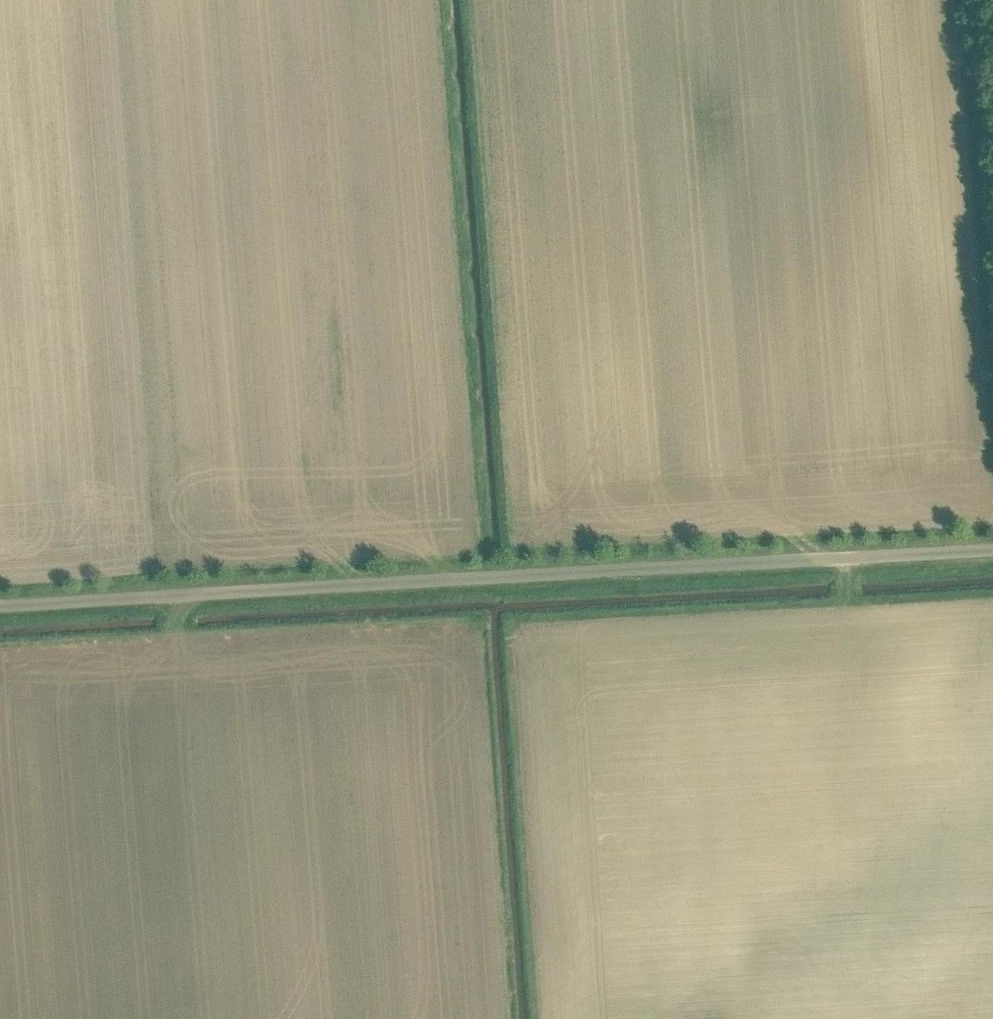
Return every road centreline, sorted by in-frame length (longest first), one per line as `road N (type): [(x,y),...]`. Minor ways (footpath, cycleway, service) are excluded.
road 1 (unclassified): [(0,620),(992,555)]

